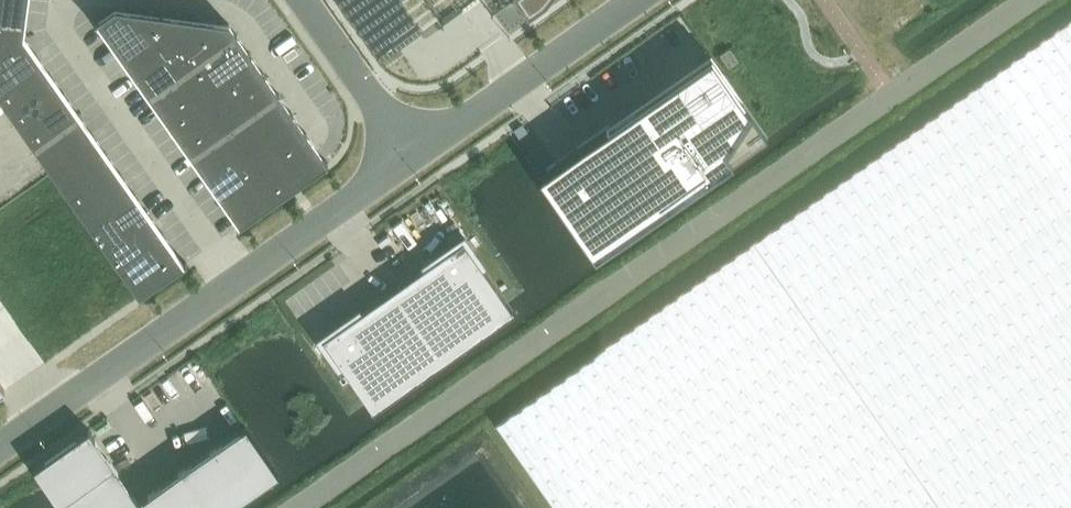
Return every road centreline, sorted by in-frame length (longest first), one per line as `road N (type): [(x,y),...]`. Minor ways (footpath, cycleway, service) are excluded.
road 1 (unclassified): [(298,507),(1030,0)]
road 2 (unclassified): [(0,447),(411,160)]
road 3 (unclassified): [(411,160),(638,0)]
road 4 (unclassified): [(411,160),(304,0)]

